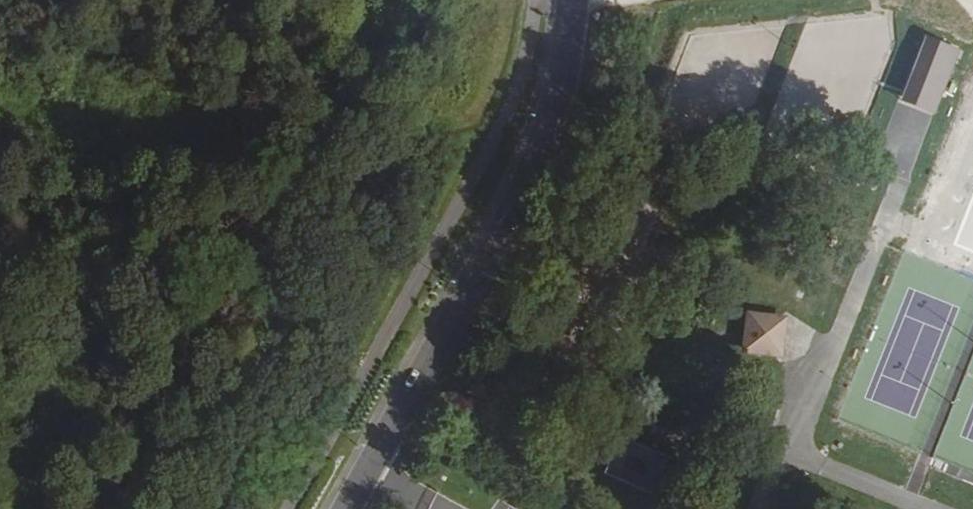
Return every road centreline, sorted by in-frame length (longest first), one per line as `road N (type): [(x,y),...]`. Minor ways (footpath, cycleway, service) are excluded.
road 1 (tertiary): [(575,0),(561,90),(530,178),(349,508)]

